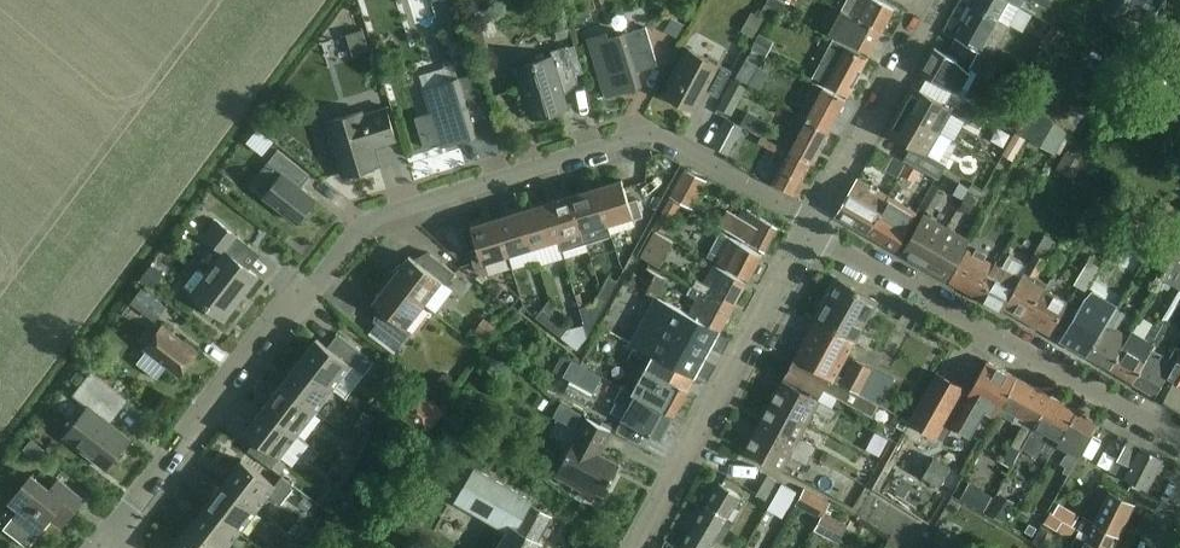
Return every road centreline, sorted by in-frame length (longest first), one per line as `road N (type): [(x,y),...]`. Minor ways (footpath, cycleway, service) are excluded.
road 1 (residential): [(113,541),(122,516),(301,285),(317,281),(365,221),(653,133),(796,212),(812,229)]
road 2 (residential): [(1179,439),(812,229)]
road 3 (residential): [(639,547),(812,229)]
road 4 (residential): [(812,229),(938,0)]

